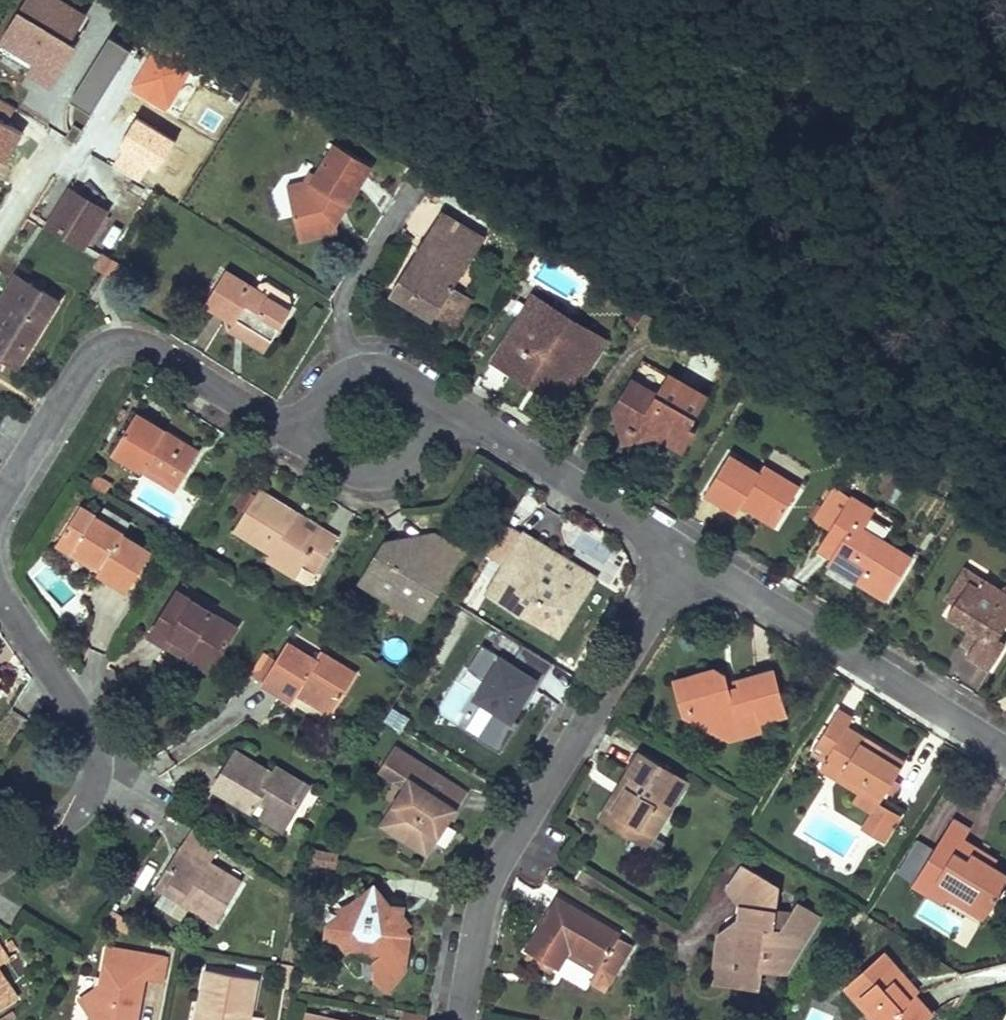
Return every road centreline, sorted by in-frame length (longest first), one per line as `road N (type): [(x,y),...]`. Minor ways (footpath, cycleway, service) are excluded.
road 1 (residential): [(688,556),(486,887),(461,1019)]
road 2 (residential): [(299,427),(152,347),(110,347),(83,371),(0,507)]
road 3 (residential): [(1005,751),(688,556)]
road 4 (residential): [(0,597),(99,758),(89,801),(0,868)]
road 5 (residential): [(688,556),(451,416)]
road 6 (residential): [(451,416),(389,371),(360,368),(336,380),(299,427)]
road 7 (residential): [(299,427),(342,465),(375,475),(405,465),(451,416)]

